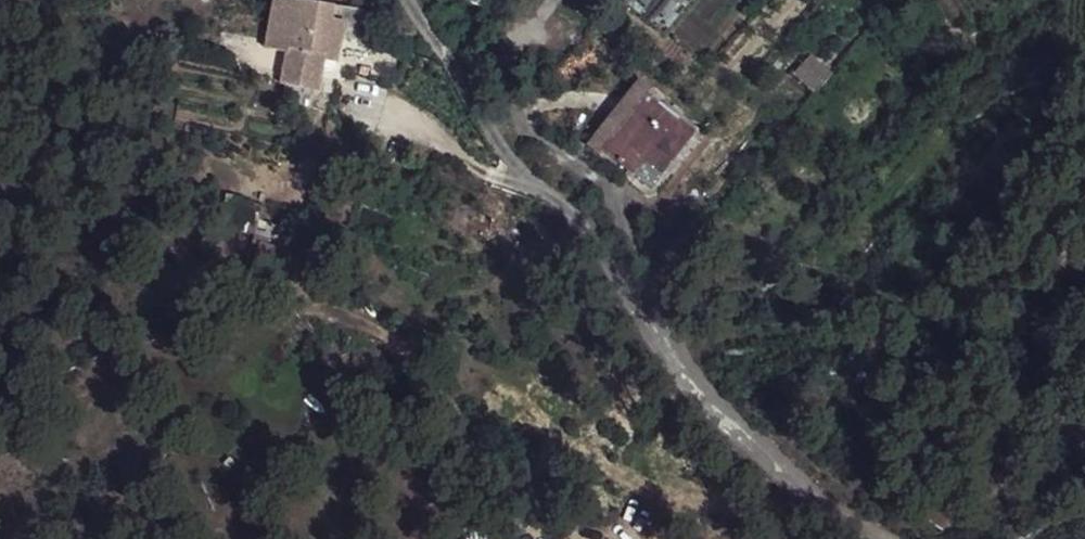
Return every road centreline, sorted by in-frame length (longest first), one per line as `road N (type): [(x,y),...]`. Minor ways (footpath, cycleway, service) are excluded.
road 1 (unclassified): [(887,538),(831,512),(711,407),(660,349),(592,231),(504,150),(414,0)]

